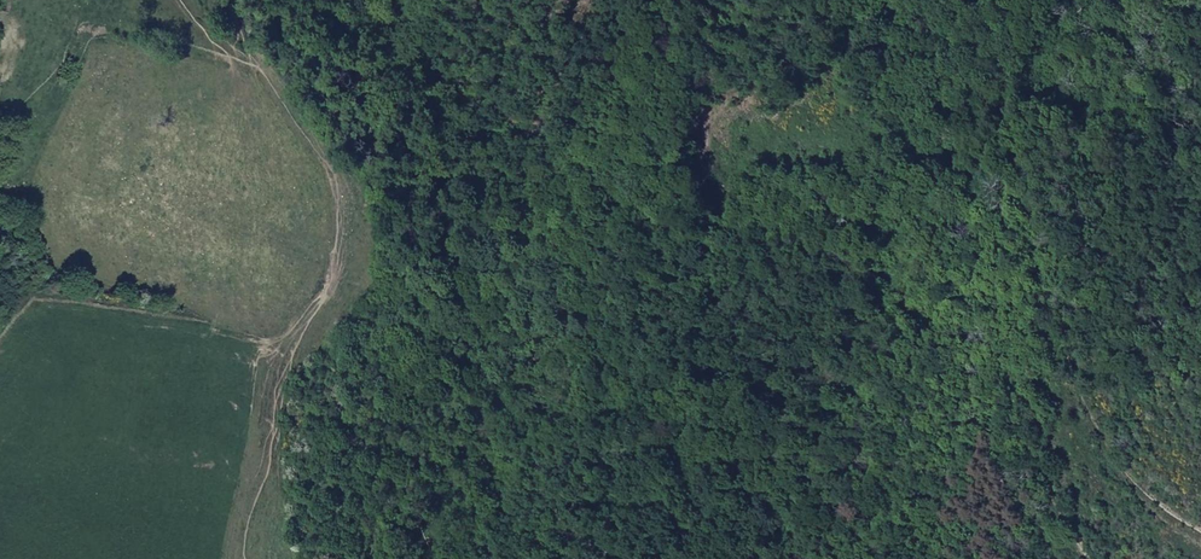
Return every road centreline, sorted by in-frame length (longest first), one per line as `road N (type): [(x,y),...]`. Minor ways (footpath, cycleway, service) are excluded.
road 1 (track): [(1087,558),(1025,438),(1007,289),(1015,245),(1055,165),(1064,0)]

